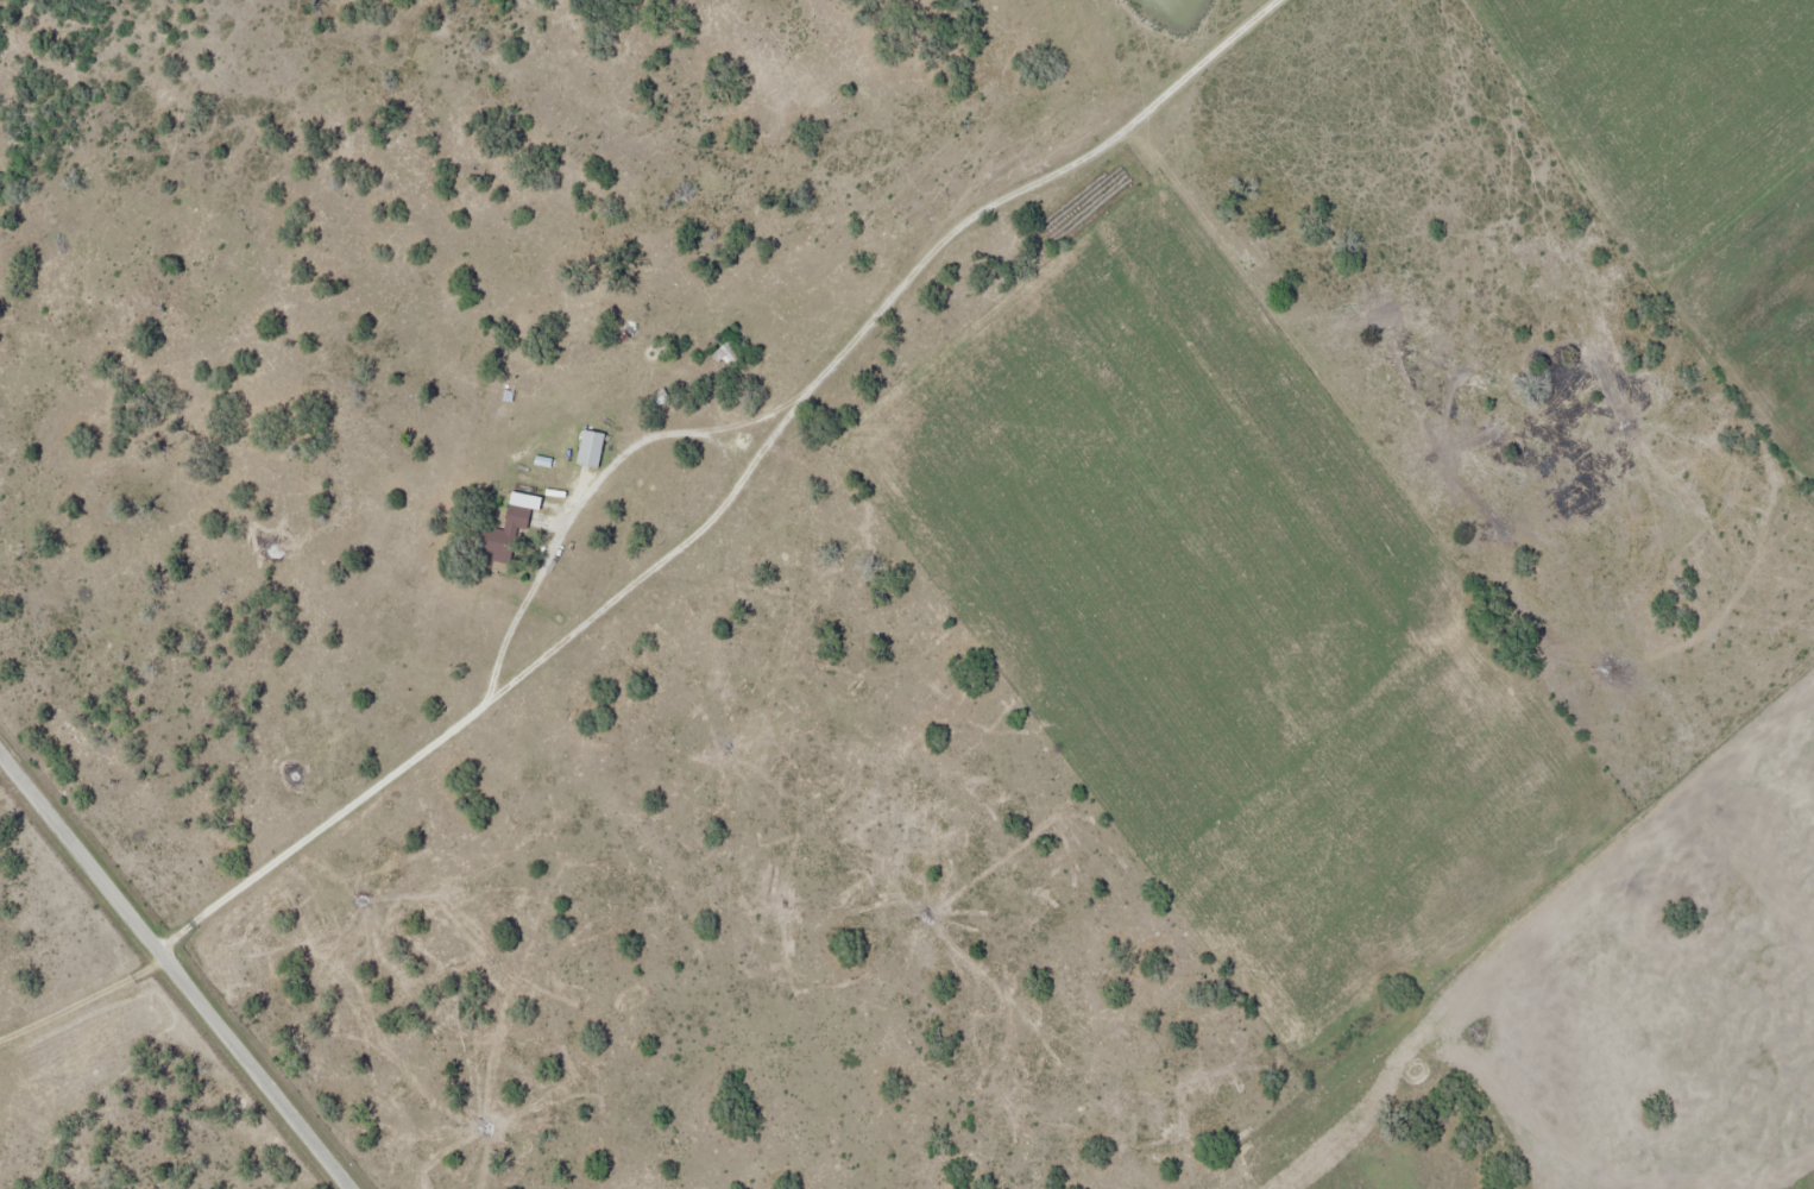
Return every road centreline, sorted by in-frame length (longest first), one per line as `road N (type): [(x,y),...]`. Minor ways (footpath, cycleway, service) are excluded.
road 1 (residential): [(0,749),(360,1188)]

